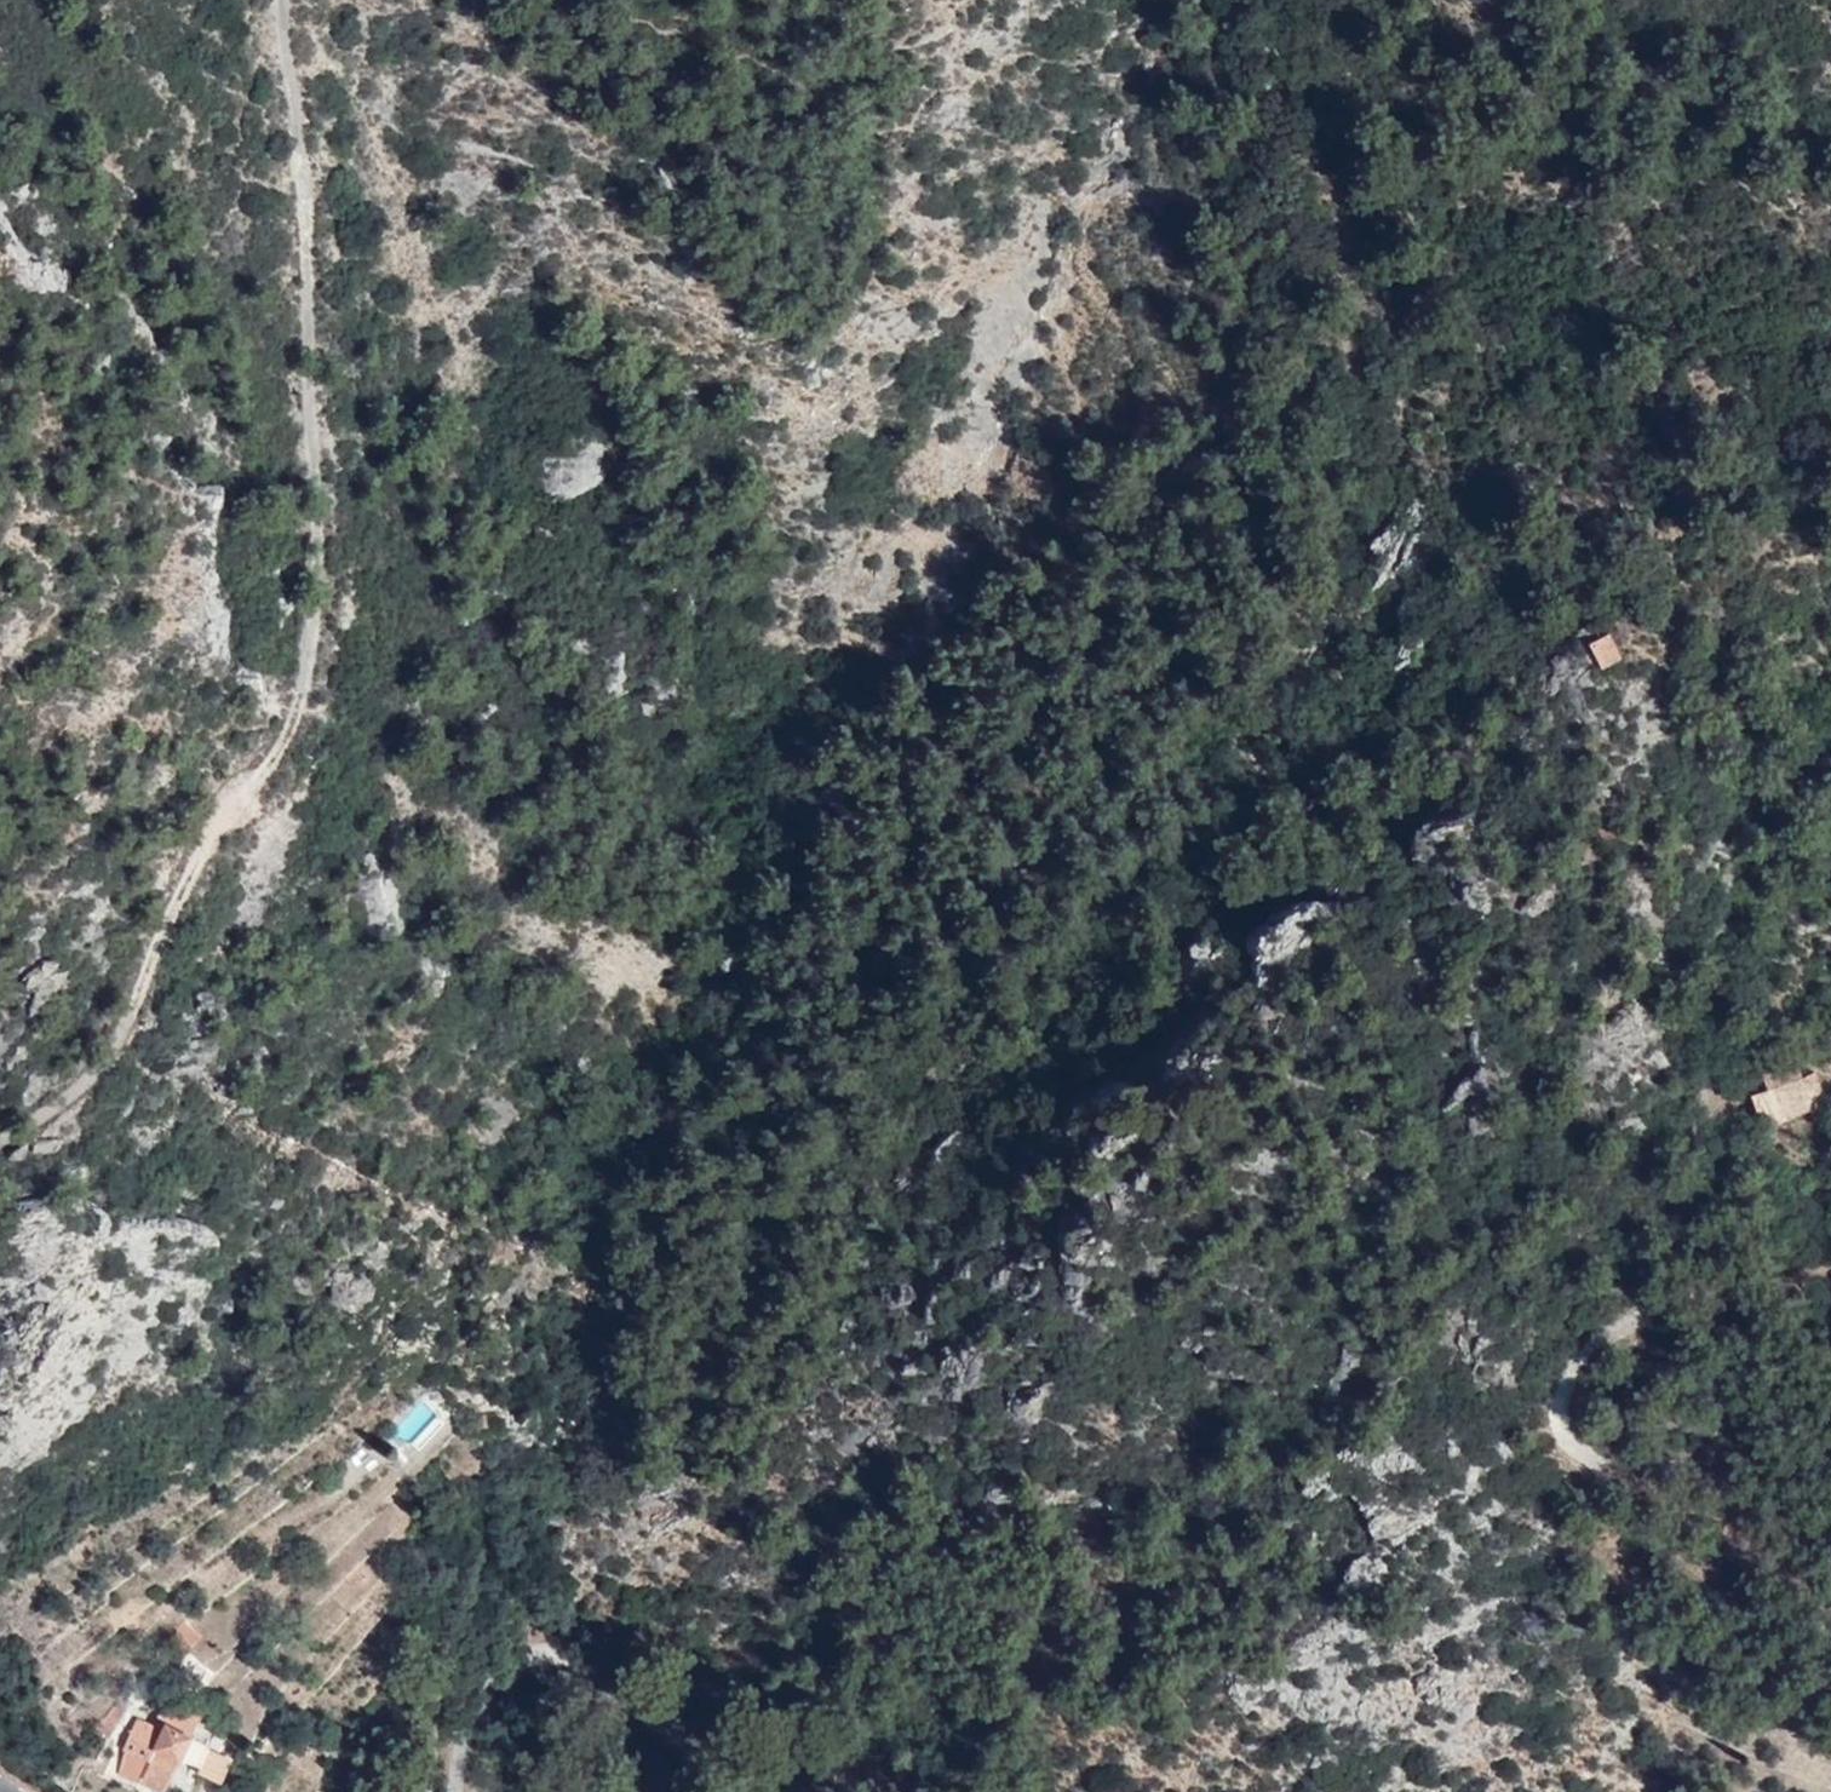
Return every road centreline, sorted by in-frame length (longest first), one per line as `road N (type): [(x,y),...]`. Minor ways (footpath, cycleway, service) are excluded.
road 1 (track): [(283,0),(329,567),(298,707),(106,1053),(53,1111),(0,1137)]
road 2 (residential): [(455,1791),(467,1731),(490,1686),(518,1662),(544,1653),(587,1662),(642,1692),(693,1736),(736,1791)]

